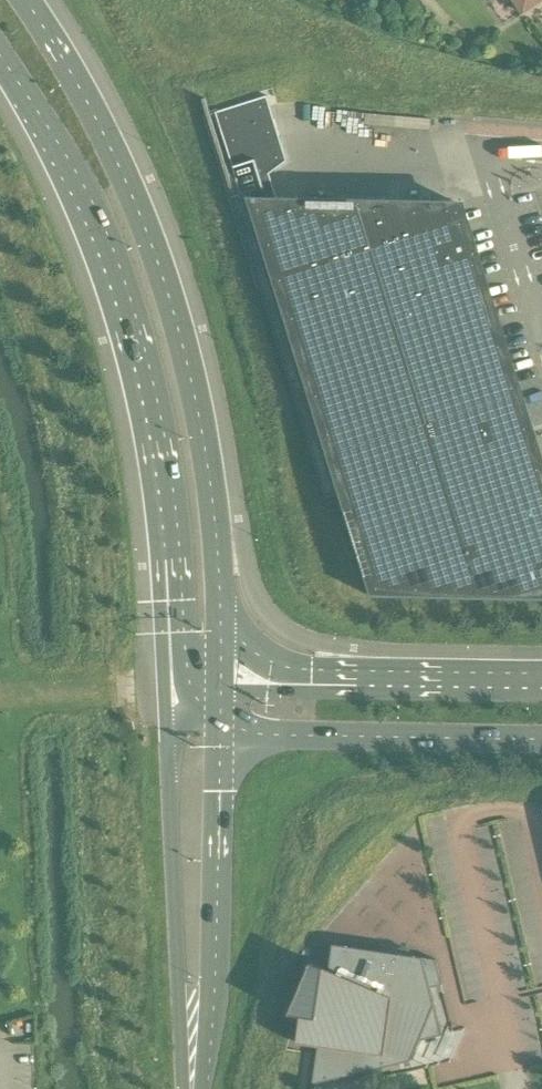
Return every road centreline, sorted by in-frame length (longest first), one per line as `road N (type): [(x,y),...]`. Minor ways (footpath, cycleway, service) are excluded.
road 1 (secondary): [(222,681),(214,507),(186,352),(127,172),(34,0)]
road 2 (secondary): [(0,58),(81,189),(143,352),(169,515),(171,701)]
road 3 (secondary): [(171,701),(184,1088)]
road 4 (secondary): [(203,1088),(215,988),(222,734)]
road 5 (secondary): [(222,734),(541,740)]
road 6 (secondary): [(541,681),(222,681)]

